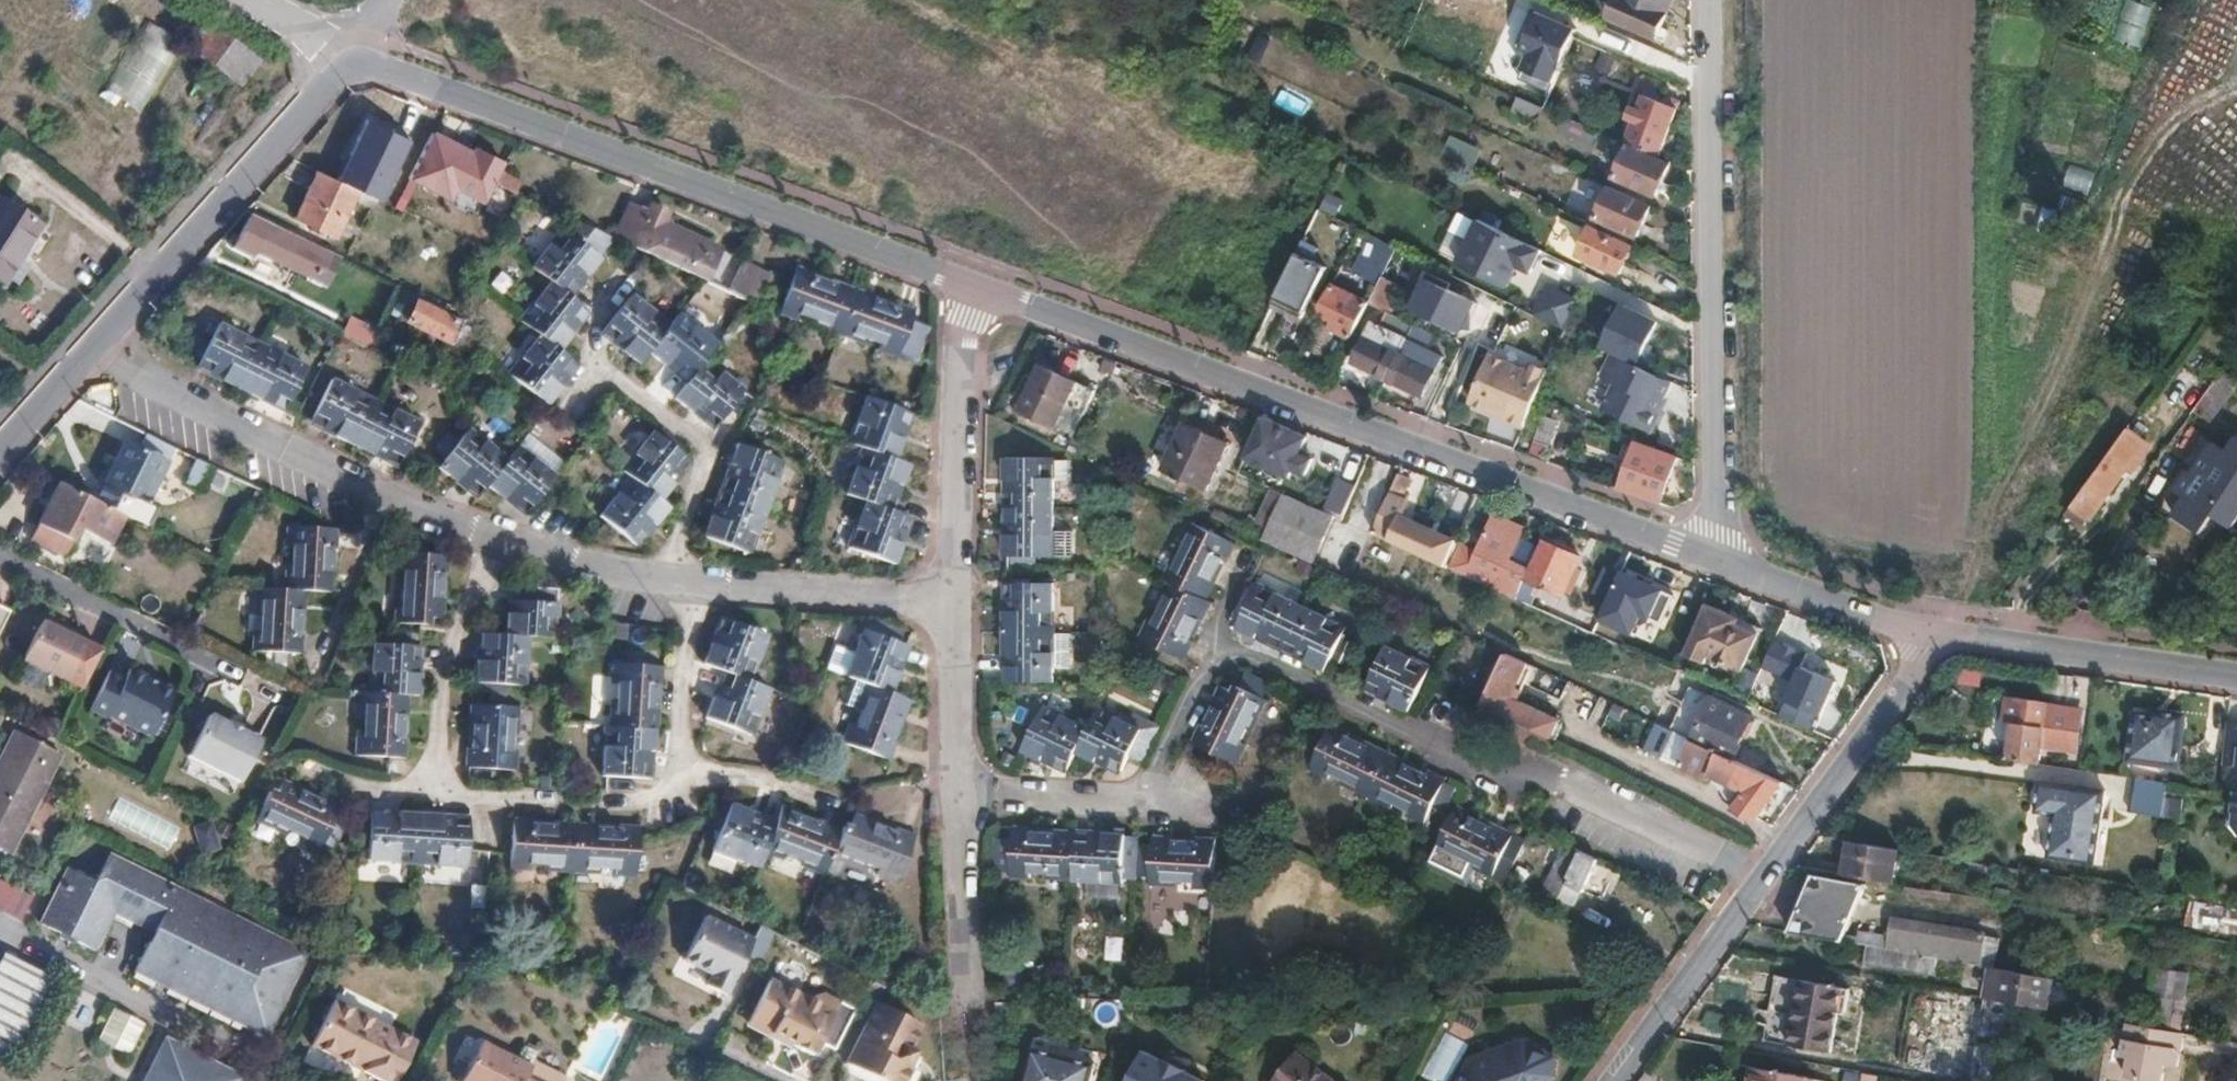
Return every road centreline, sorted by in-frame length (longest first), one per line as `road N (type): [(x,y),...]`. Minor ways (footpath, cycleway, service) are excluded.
road 1 (residential): [(967,288),(1711,554)]
road 2 (residential): [(362,66),(967,288)]
road 3 (residential): [(1763,881),(1717,849),(1509,753),(1479,759),(1274,665),(1226,656)]
road 4 (residential): [(1714,0),(1711,554)]
road 5 (residential): [(362,66),(331,75),(91,345)]
road 6 (residential): [(1226,656),(1205,680),(1152,800),(954,806)]
road 7 (residential): [(387,499),(91,345)]
road 8 (residential): [(607,310),(607,369),(694,428),(702,453),(644,581)]
road 9 (residential): [(967,288),(949,612)]
road 10 (residential): [(1763,881),(1939,637)]
road 11 (residential): [(1939,637),(2236,679)]
road 12 (residential): [(949,612),(879,613),(686,589)]
road 13 (residential): [(508,543),(451,648),(439,791)]
road 14 (residential): [(0,561),(237,674)]
road 15 (residential): [(1616,1080),(1763,881)]
road 16 (residential): [(439,791),(472,800),(636,804),(677,778)]
road 17 (residential): [(1711,554),(1841,608),(1939,637)]
road 18 (residential): [(954,806),(967,1019)]
road 19 (residential): [(949,612),(954,806)]
road 20 (residential): [(686,589),(674,638),(677,778)]
road 21 (residential): [(362,66),(304,16),(280,21),(242,0)]
road 22 (residential): [(677,778),(702,766),(742,765),(816,783)]
road 23 (residential): [(644,581),(508,543)]
road 24 (residential): [(387,499),(325,622)]
road 25 (residential): [(91,345),(0,445)]
road 26 (residential): [(508,543),(387,499)]

